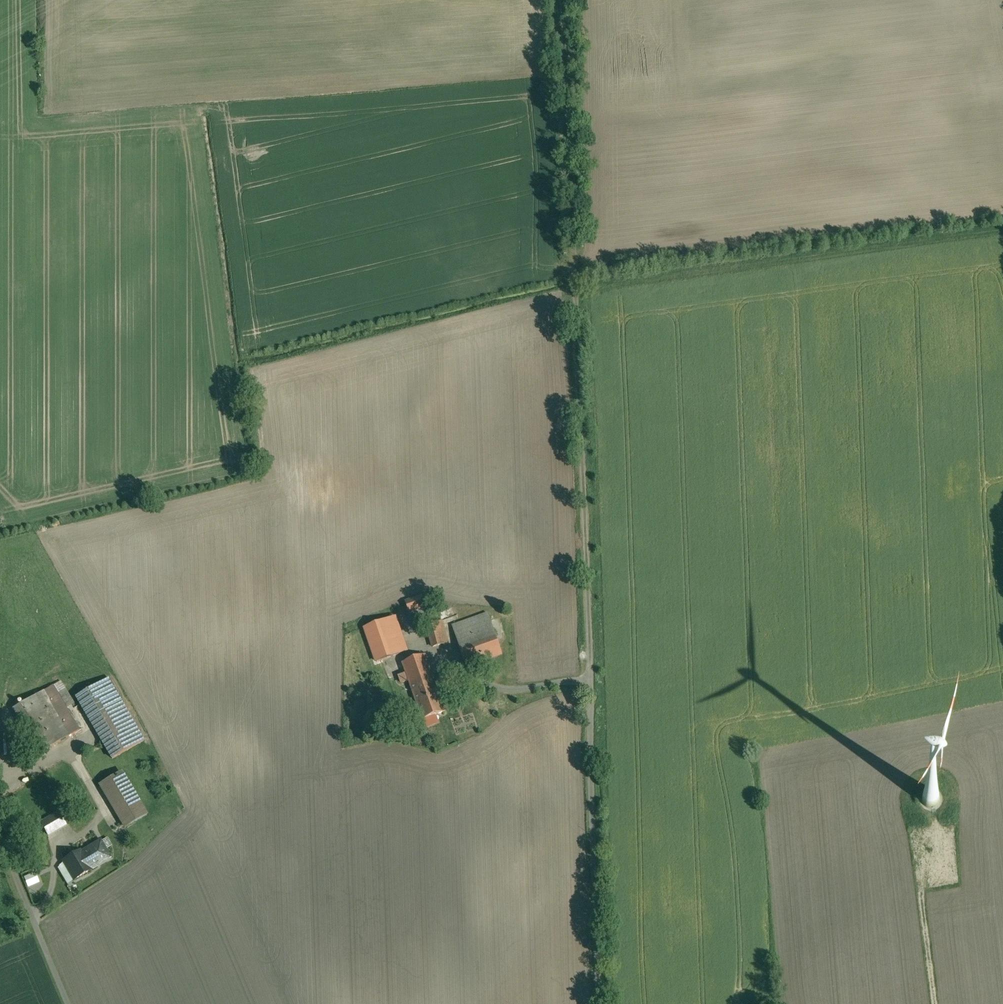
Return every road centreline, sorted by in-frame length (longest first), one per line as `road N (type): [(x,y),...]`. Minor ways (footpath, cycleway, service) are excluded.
road 1 (track): [(563,0),(590,684)]

